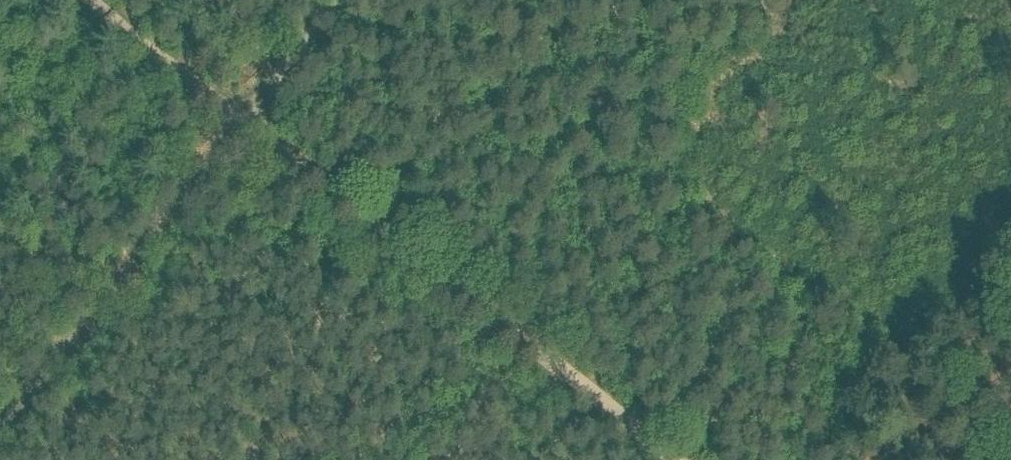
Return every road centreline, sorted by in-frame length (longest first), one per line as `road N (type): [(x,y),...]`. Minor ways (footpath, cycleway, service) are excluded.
road 1 (track): [(677,459),(85,0)]
road 2 (track): [(0,432),(335,0)]

